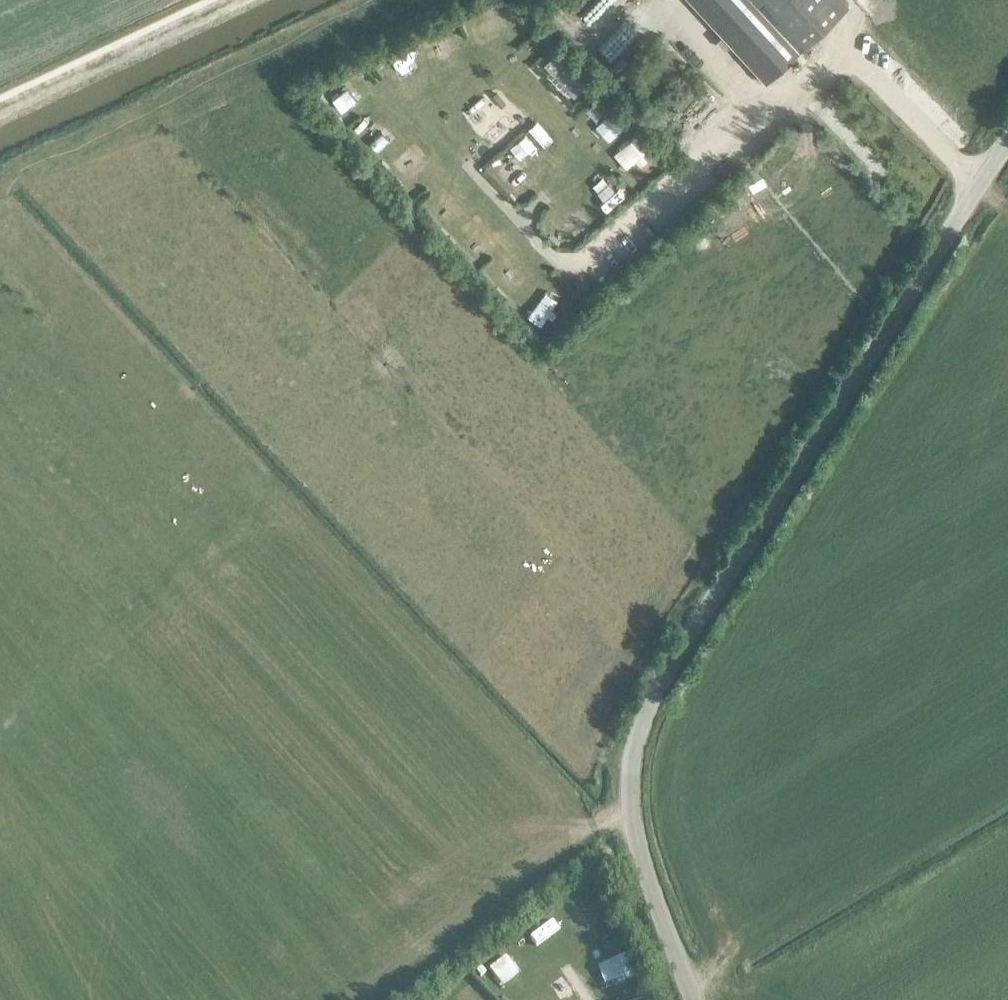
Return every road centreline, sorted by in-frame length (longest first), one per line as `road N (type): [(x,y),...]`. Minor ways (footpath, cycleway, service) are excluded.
road 1 (unclassified): [(691,999),(640,854),(630,801),(634,752),(652,699),(1007,141)]

